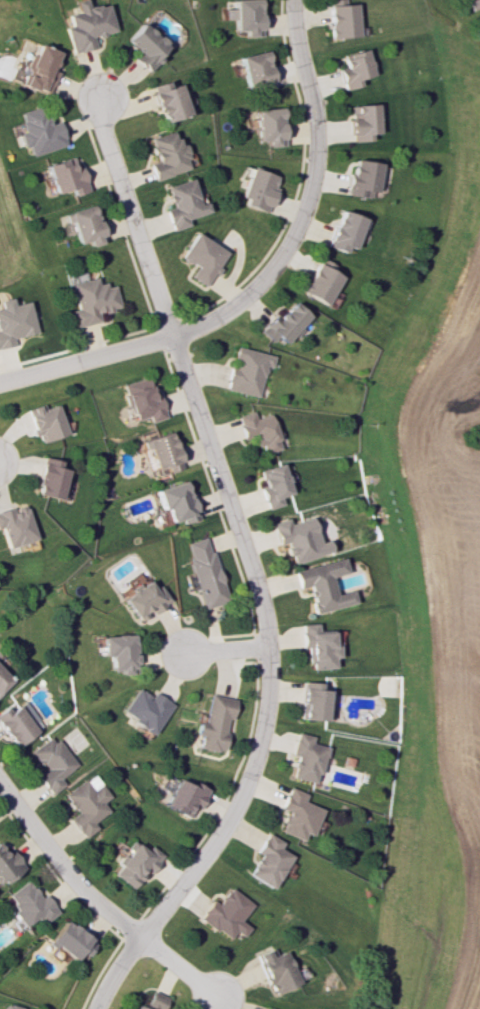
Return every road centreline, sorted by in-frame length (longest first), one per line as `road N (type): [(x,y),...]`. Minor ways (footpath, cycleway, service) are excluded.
road 1 (residential): [(101,96),(102,120),(259,591),(270,673),(253,774),(228,825),(94,1008)]
road 2 (residential): [(293,0),(316,109),(314,168),(295,233),(262,282),(221,315),(173,337)]
road 3 (residential): [(0,783),(82,887),(215,1001)]
road 4 (residential): [(173,337),(0,384)]

